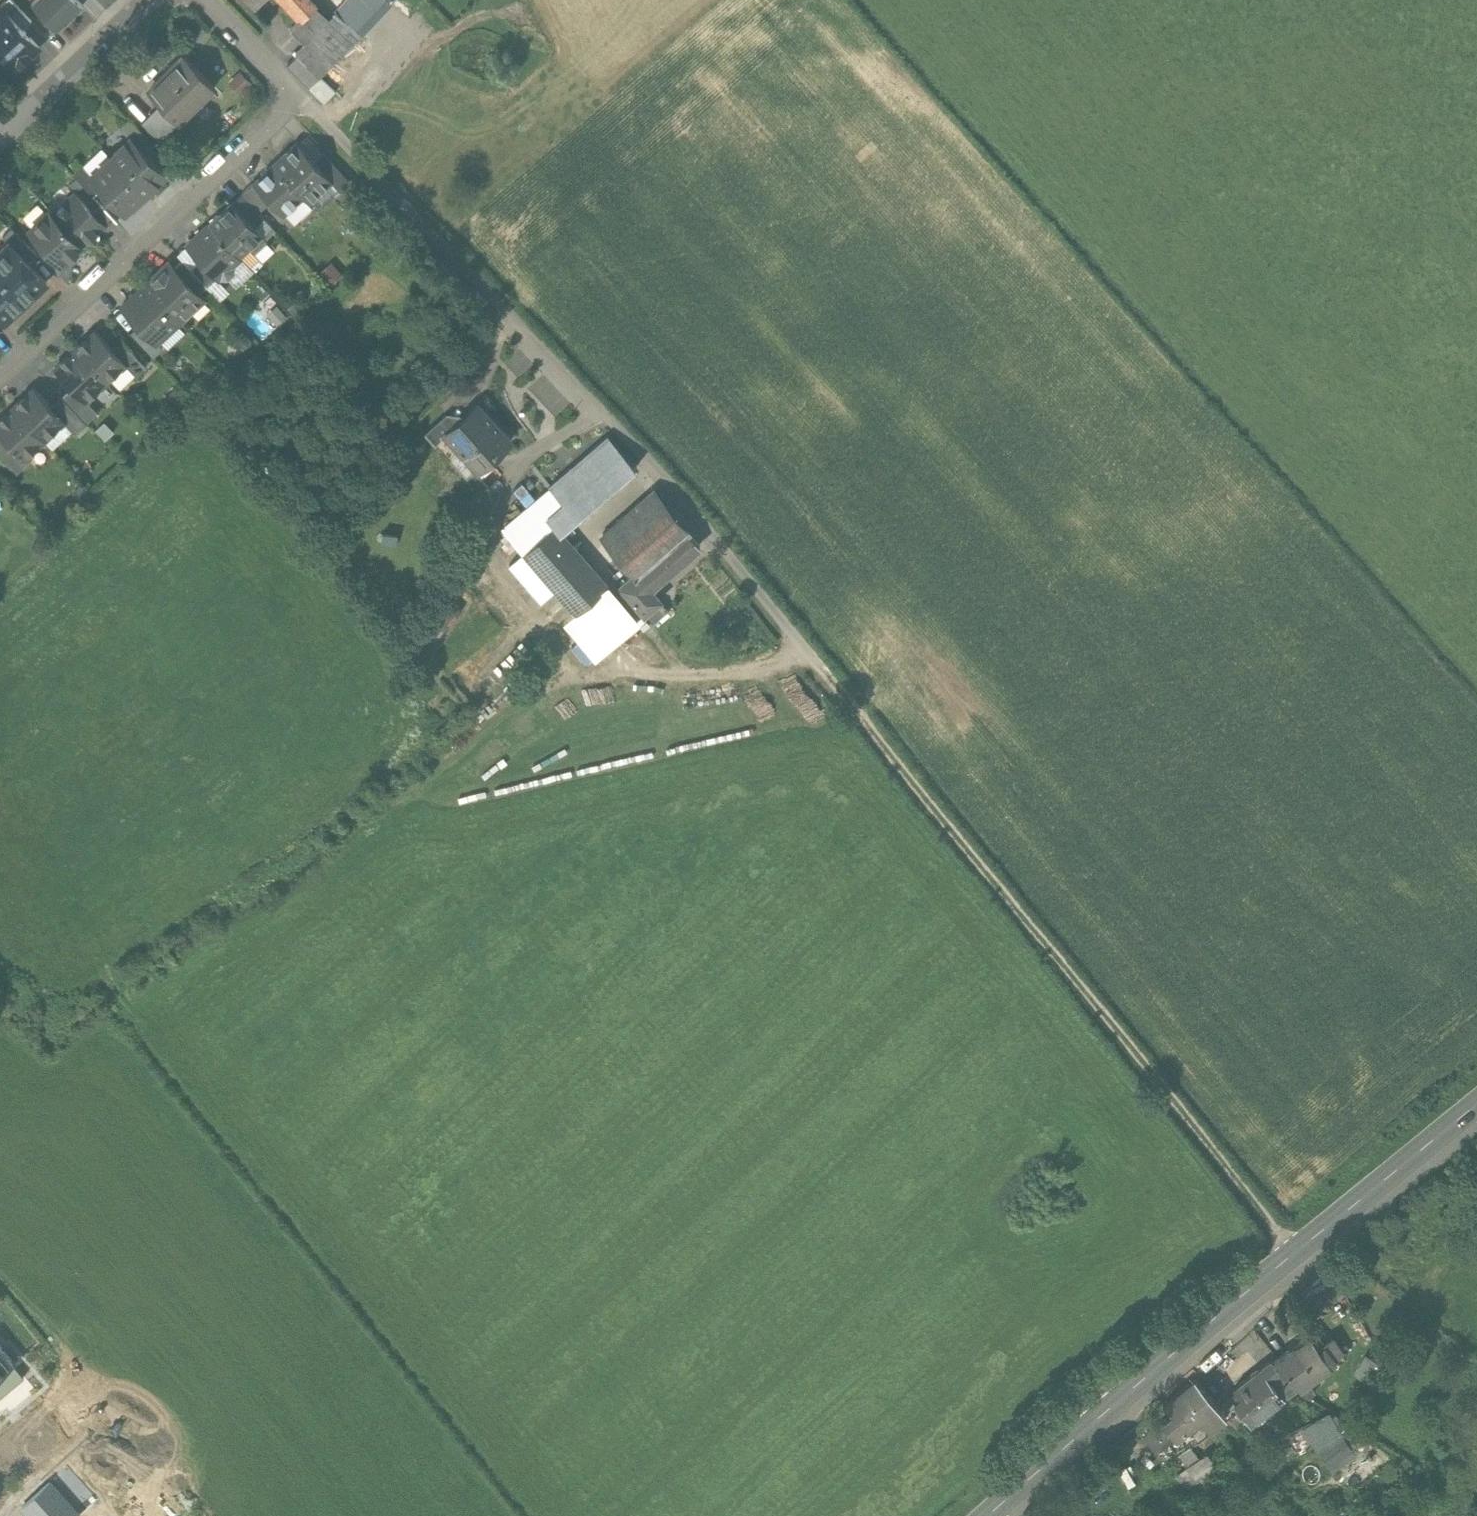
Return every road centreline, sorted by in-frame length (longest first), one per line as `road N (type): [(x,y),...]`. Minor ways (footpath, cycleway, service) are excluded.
road 1 (track): [(700,524),(1293,1258)]
road 2 (secondary): [(1476,1107),(996,1515)]
road 3 (residential): [(0,376),(297,96)]
road 4 (residential): [(0,138),(152,0)]
road 5 (residential): [(204,0),(297,96)]

